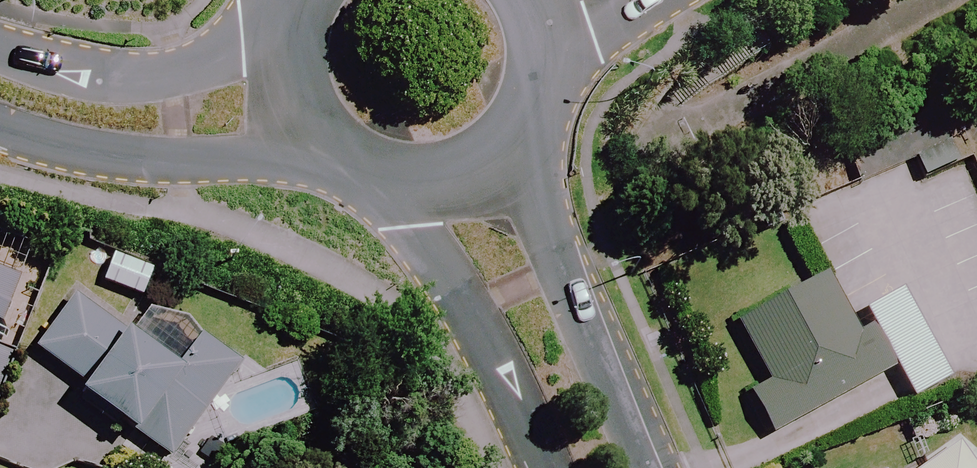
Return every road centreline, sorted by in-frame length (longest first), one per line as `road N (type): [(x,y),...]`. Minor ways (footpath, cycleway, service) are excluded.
road 1 (secondary): [(509,139),(643,467)]
road 2 (secondary): [(548,467),(470,307),(420,228),(376,178)]
road 3 (secondary): [(0,85),(82,111),(176,120),(287,97)]
road 4 (secondary): [(509,139),(448,177),(376,178)]
road 5 (residential): [(648,0),(542,69)]
road 6 (secondary): [(376,178),(338,161),(308,133),(287,97)]

